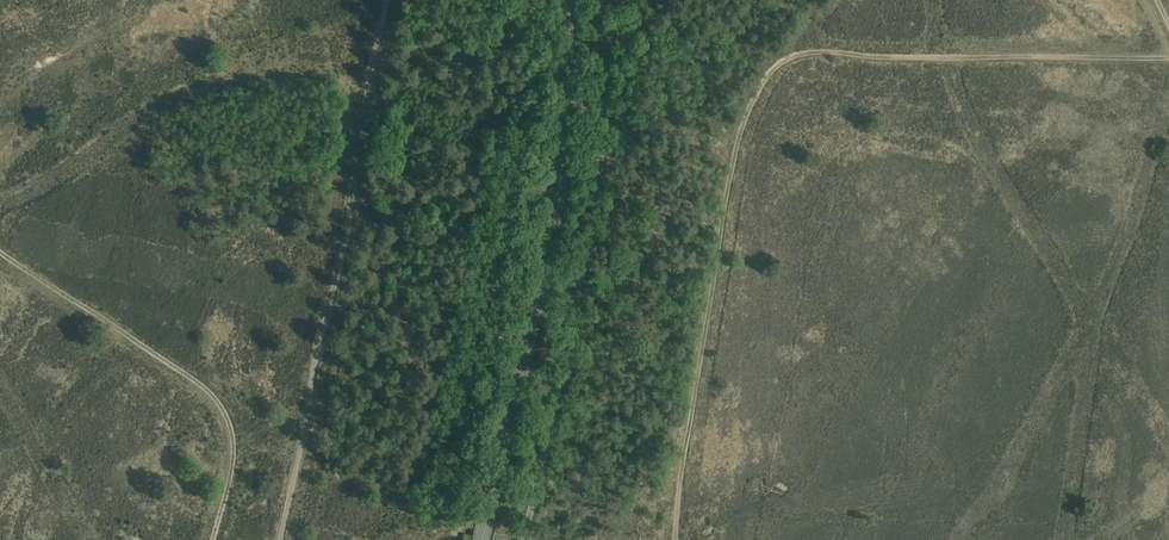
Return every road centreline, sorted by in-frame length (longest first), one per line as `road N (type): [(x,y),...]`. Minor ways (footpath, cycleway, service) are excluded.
road 1 (track): [(280,539),(347,236),(384,0)]
road 2 (secondary): [(483,539),(559,185),(575,0)]
road 3 (track): [(0,251),(212,394),(233,433),(234,456),(213,539)]

